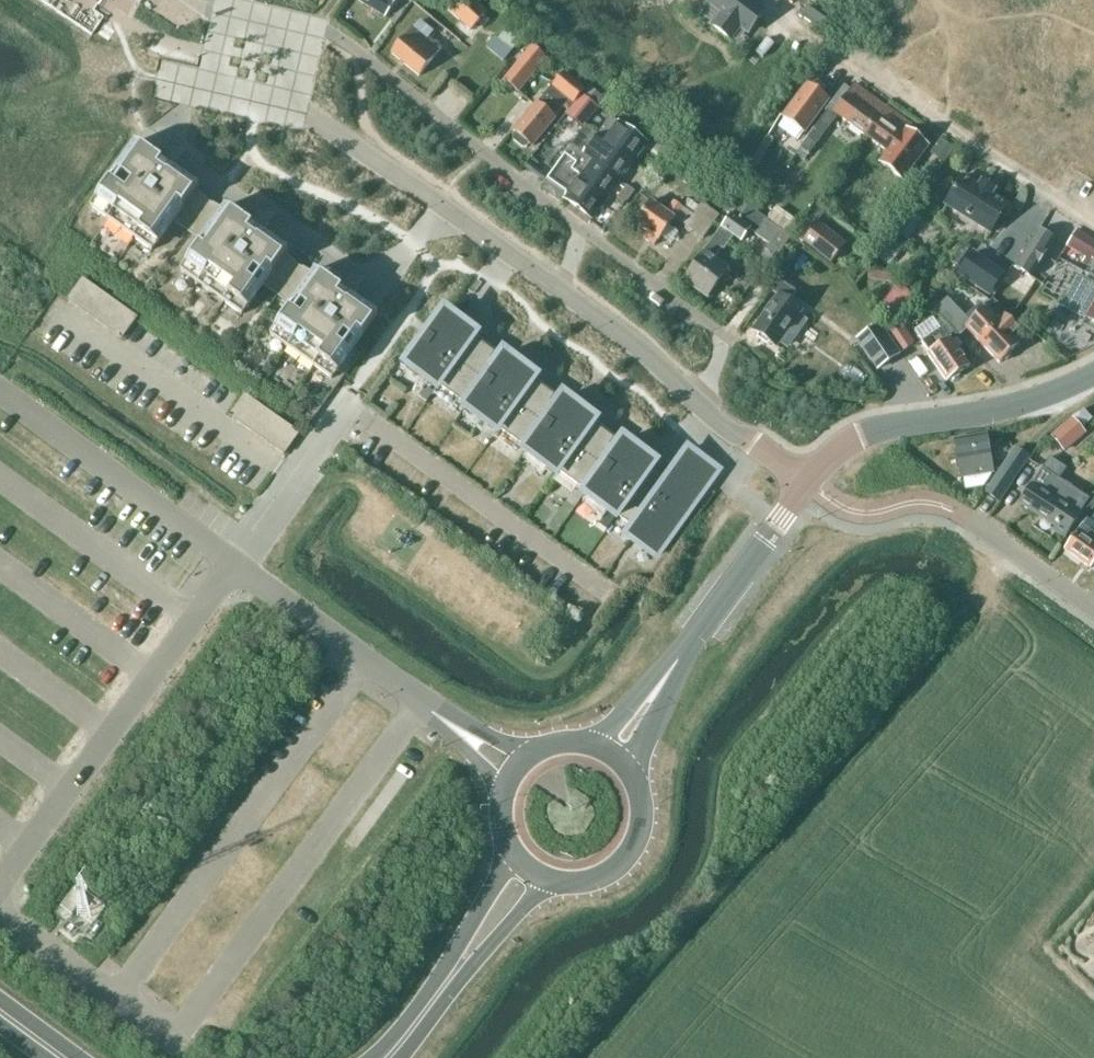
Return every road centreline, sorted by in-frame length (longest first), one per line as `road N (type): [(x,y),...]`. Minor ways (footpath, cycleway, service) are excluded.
road 1 (unclassified): [(805,484),(646,351),(349,135),(271,99),(169,73)]
road 2 (secondary): [(611,756),(805,484)]
road 3 (secondary): [(805,484),(844,446),(878,429),(989,410),(1093,375)]
road 4 (secondary): [(389,1057),(528,870)]
road 5 (secondary): [(528,870),(570,884),(611,870),(627,855),(641,813),(627,771),(611,756)]
road 6 (secondary): [(611,756),(571,742),(550,745),(515,768),(499,811),(512,854),(528,870)]
road 7 (unclassified): [(1093,608),(970,519)]

